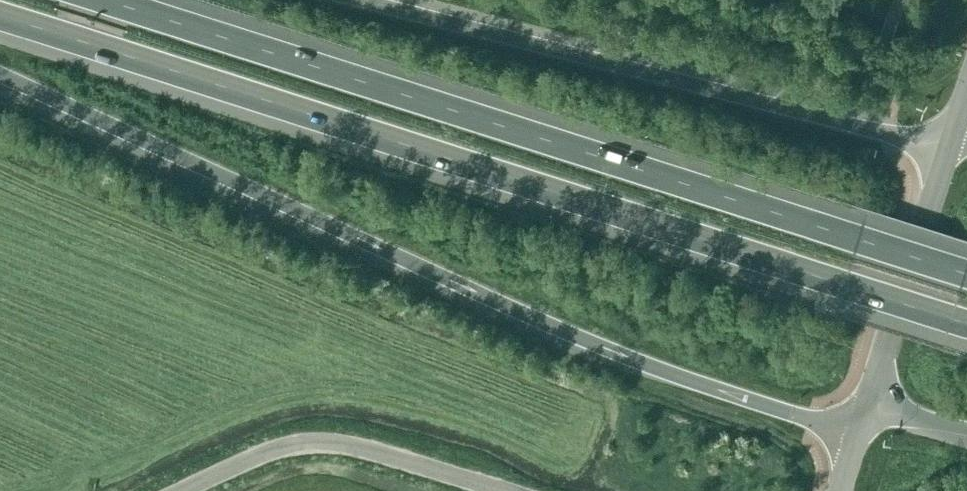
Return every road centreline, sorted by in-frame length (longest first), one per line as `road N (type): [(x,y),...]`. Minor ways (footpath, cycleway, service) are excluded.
road 1 (motorway): [(0,14),(966,326)]
road 2 (motorway): [(0,77),(549,325),(857,436)]
road 3 (motorway): [(966,275),(102,0)]
road 4 (motorway): [(947,148),(368,0)]
road 5 (unclassified): [(184,490),(296,445),(335,443),(504,490)]
road 6 (secondary): [(868,404),(947,148)]

